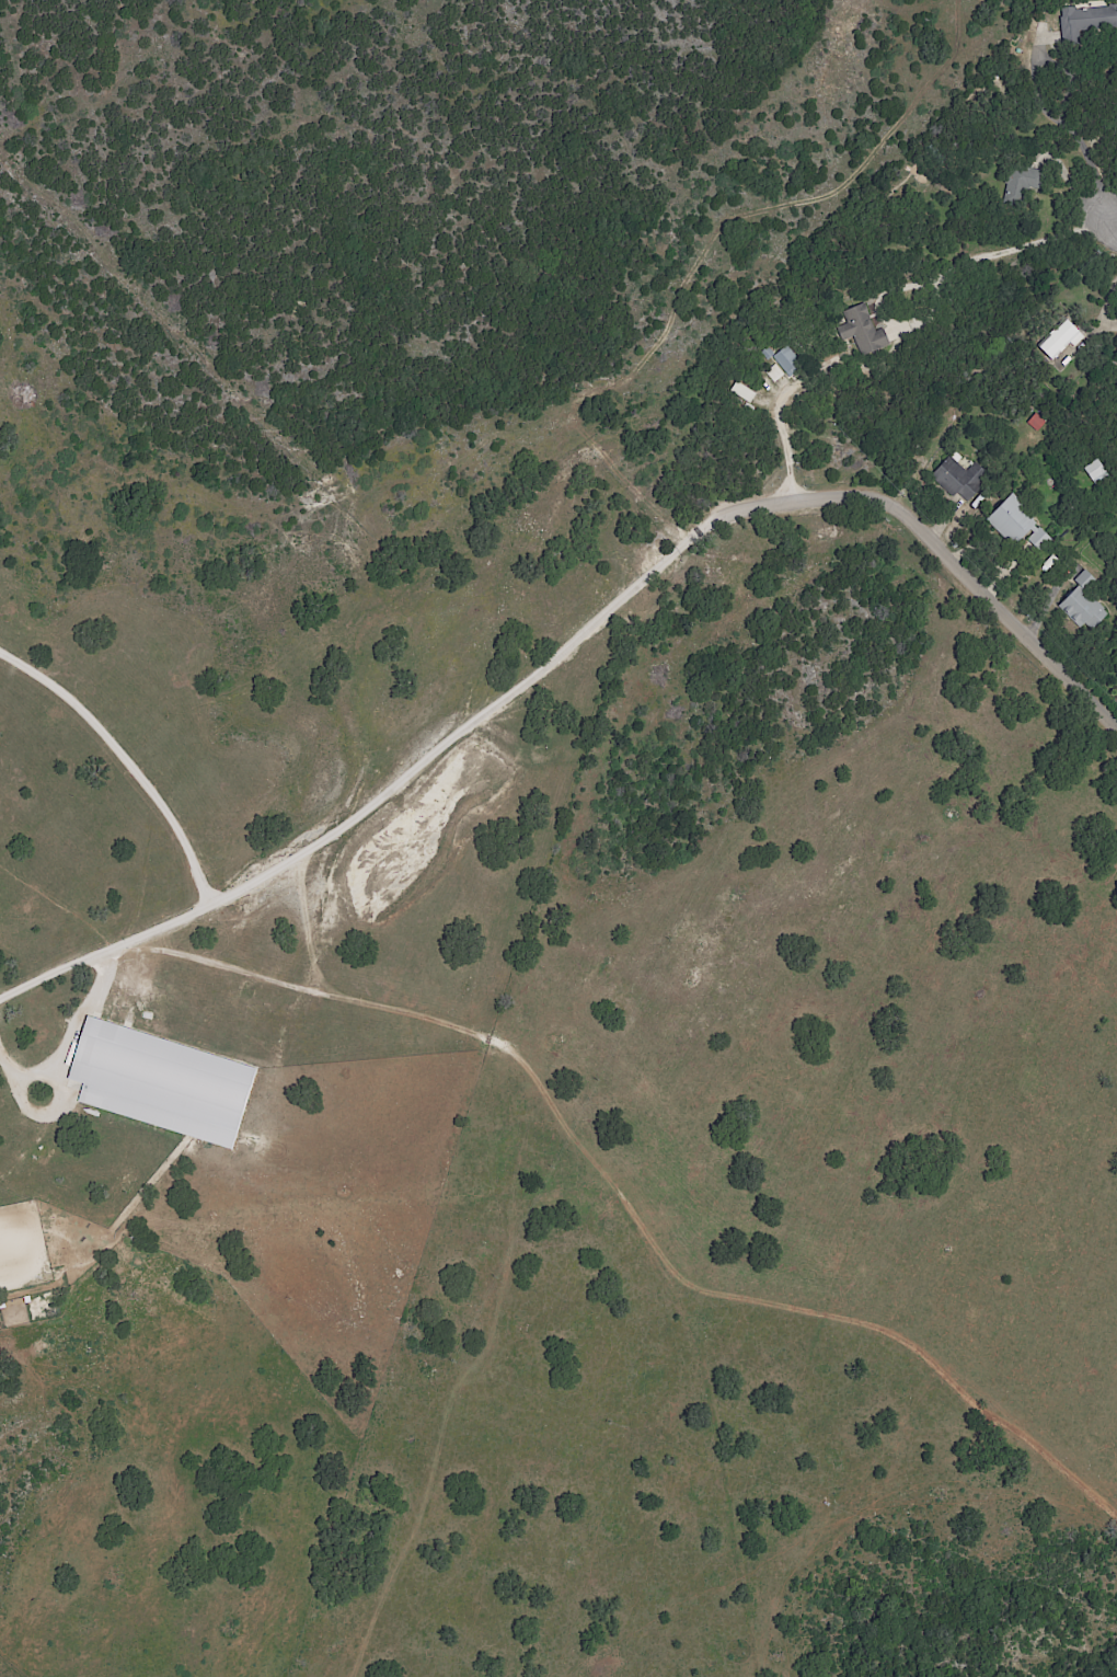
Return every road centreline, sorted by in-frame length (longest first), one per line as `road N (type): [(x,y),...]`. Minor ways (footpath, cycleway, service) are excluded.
road 1 (tertiary): [(1116,721),(961,562),(895,512),(851,496),(715,519)]

